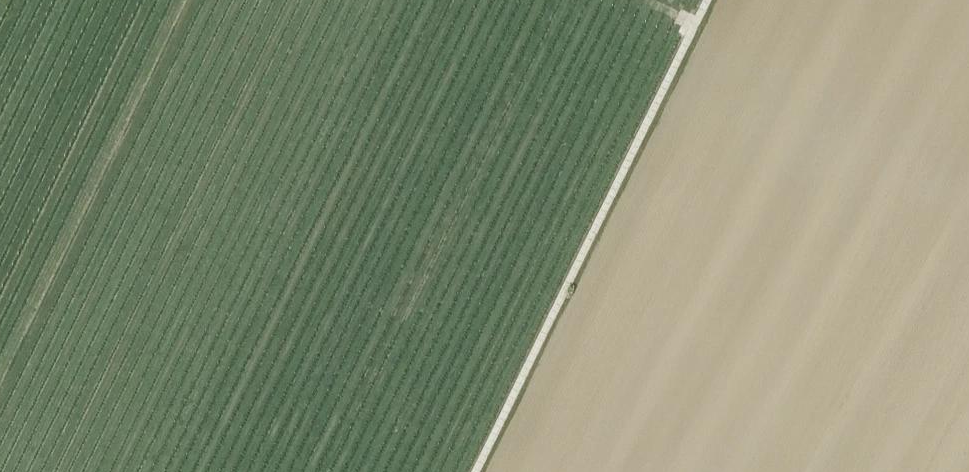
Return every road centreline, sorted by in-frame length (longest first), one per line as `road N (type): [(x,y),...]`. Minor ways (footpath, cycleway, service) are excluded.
road 1 (track): [(706,0),(476,471)]
road 2 (track): [(0,391),(180,0)]

